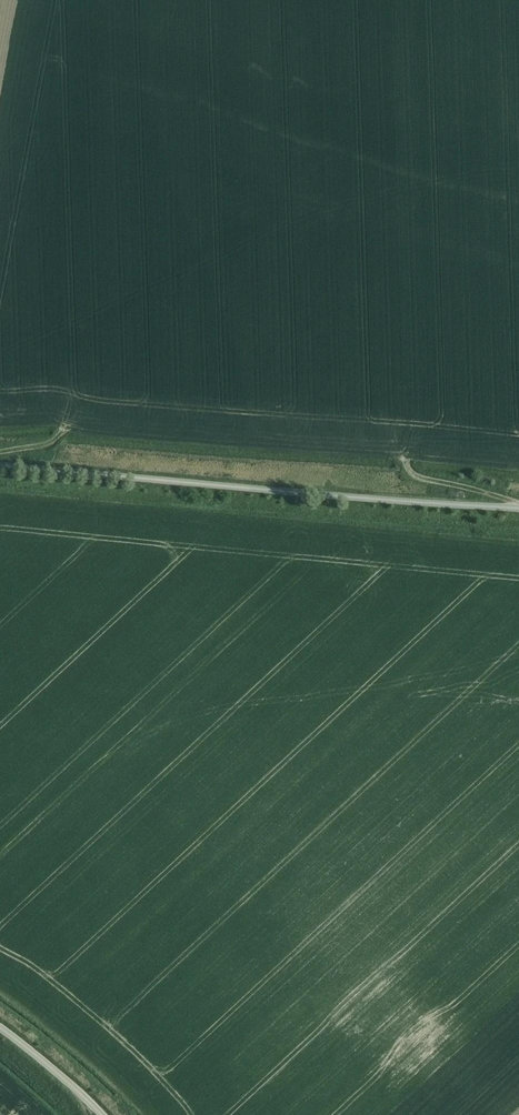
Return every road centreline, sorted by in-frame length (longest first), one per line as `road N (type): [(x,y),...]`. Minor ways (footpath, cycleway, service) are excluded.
road 1 (unclassified): [(518,508),(0,464)]
road 2 (unclassified): [(103,1114),(0,1029)]

